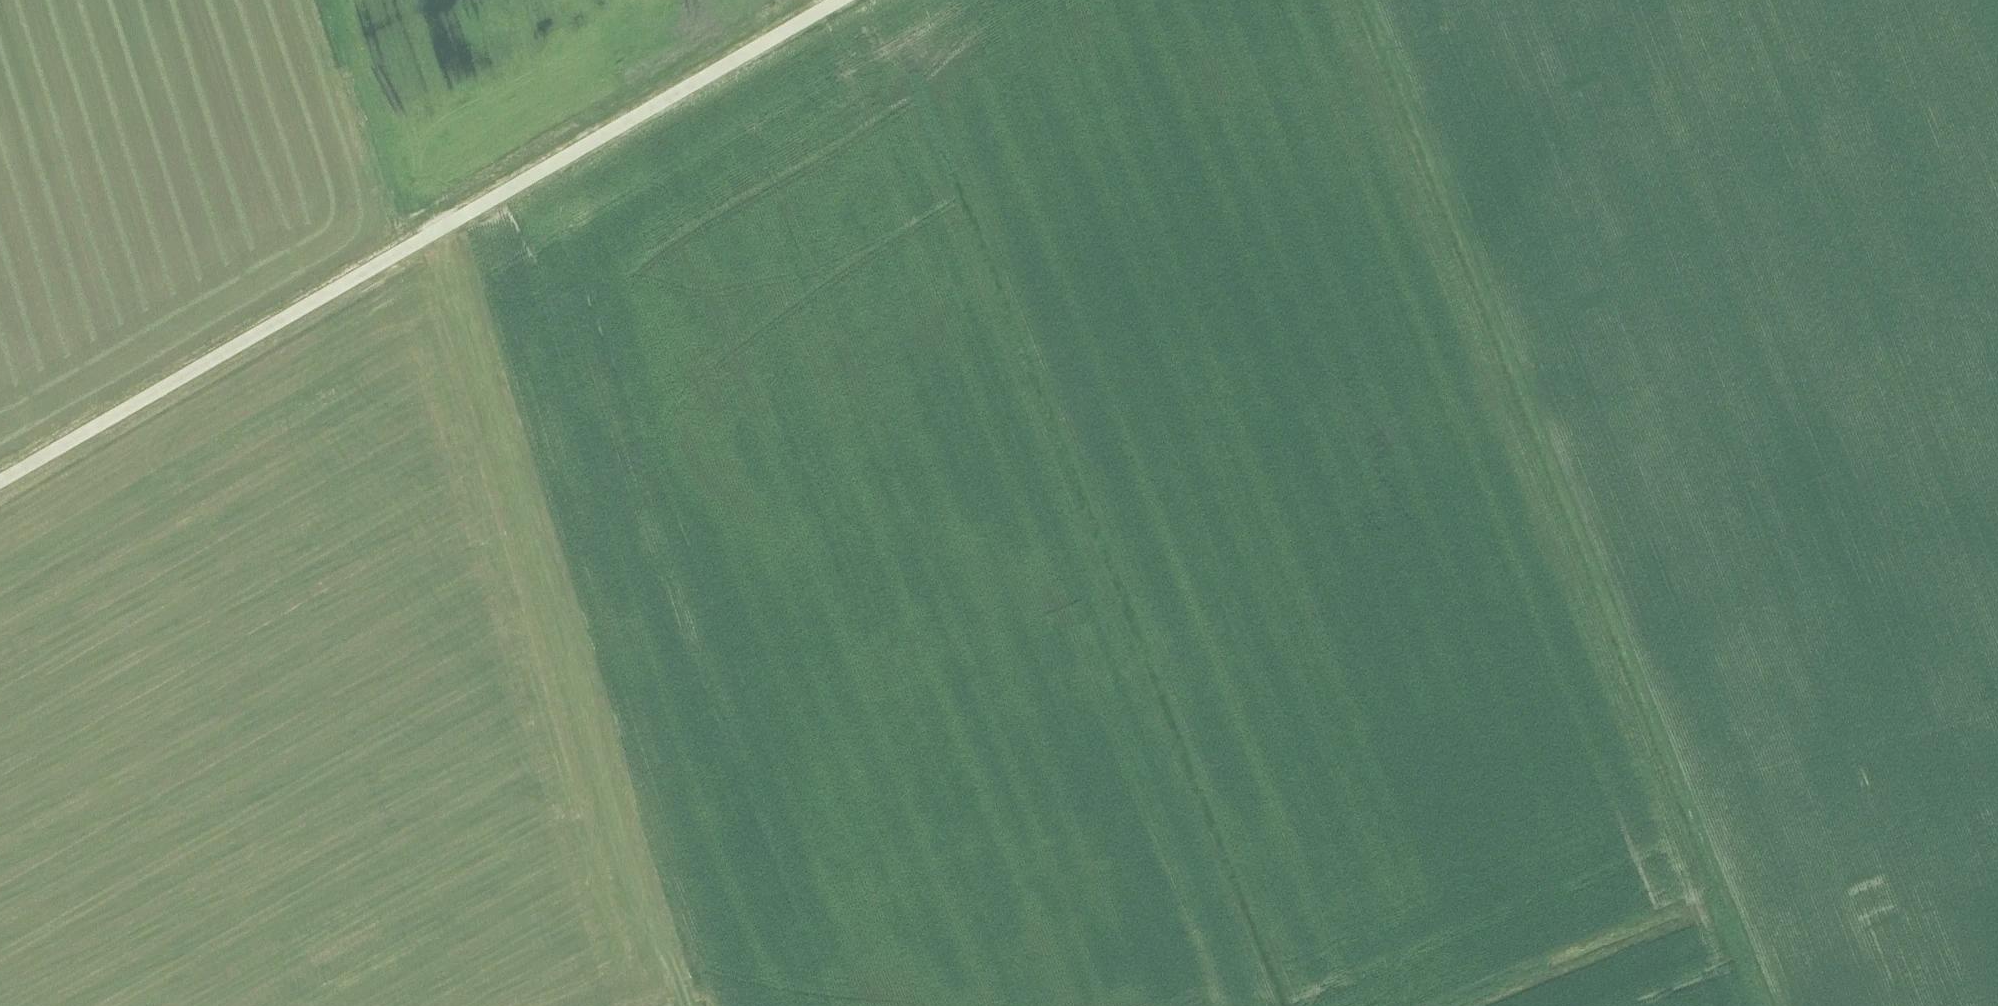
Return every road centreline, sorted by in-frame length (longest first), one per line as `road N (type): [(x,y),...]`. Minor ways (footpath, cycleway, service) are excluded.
road 1 (unclassified): [(0,482),(839,0)]

